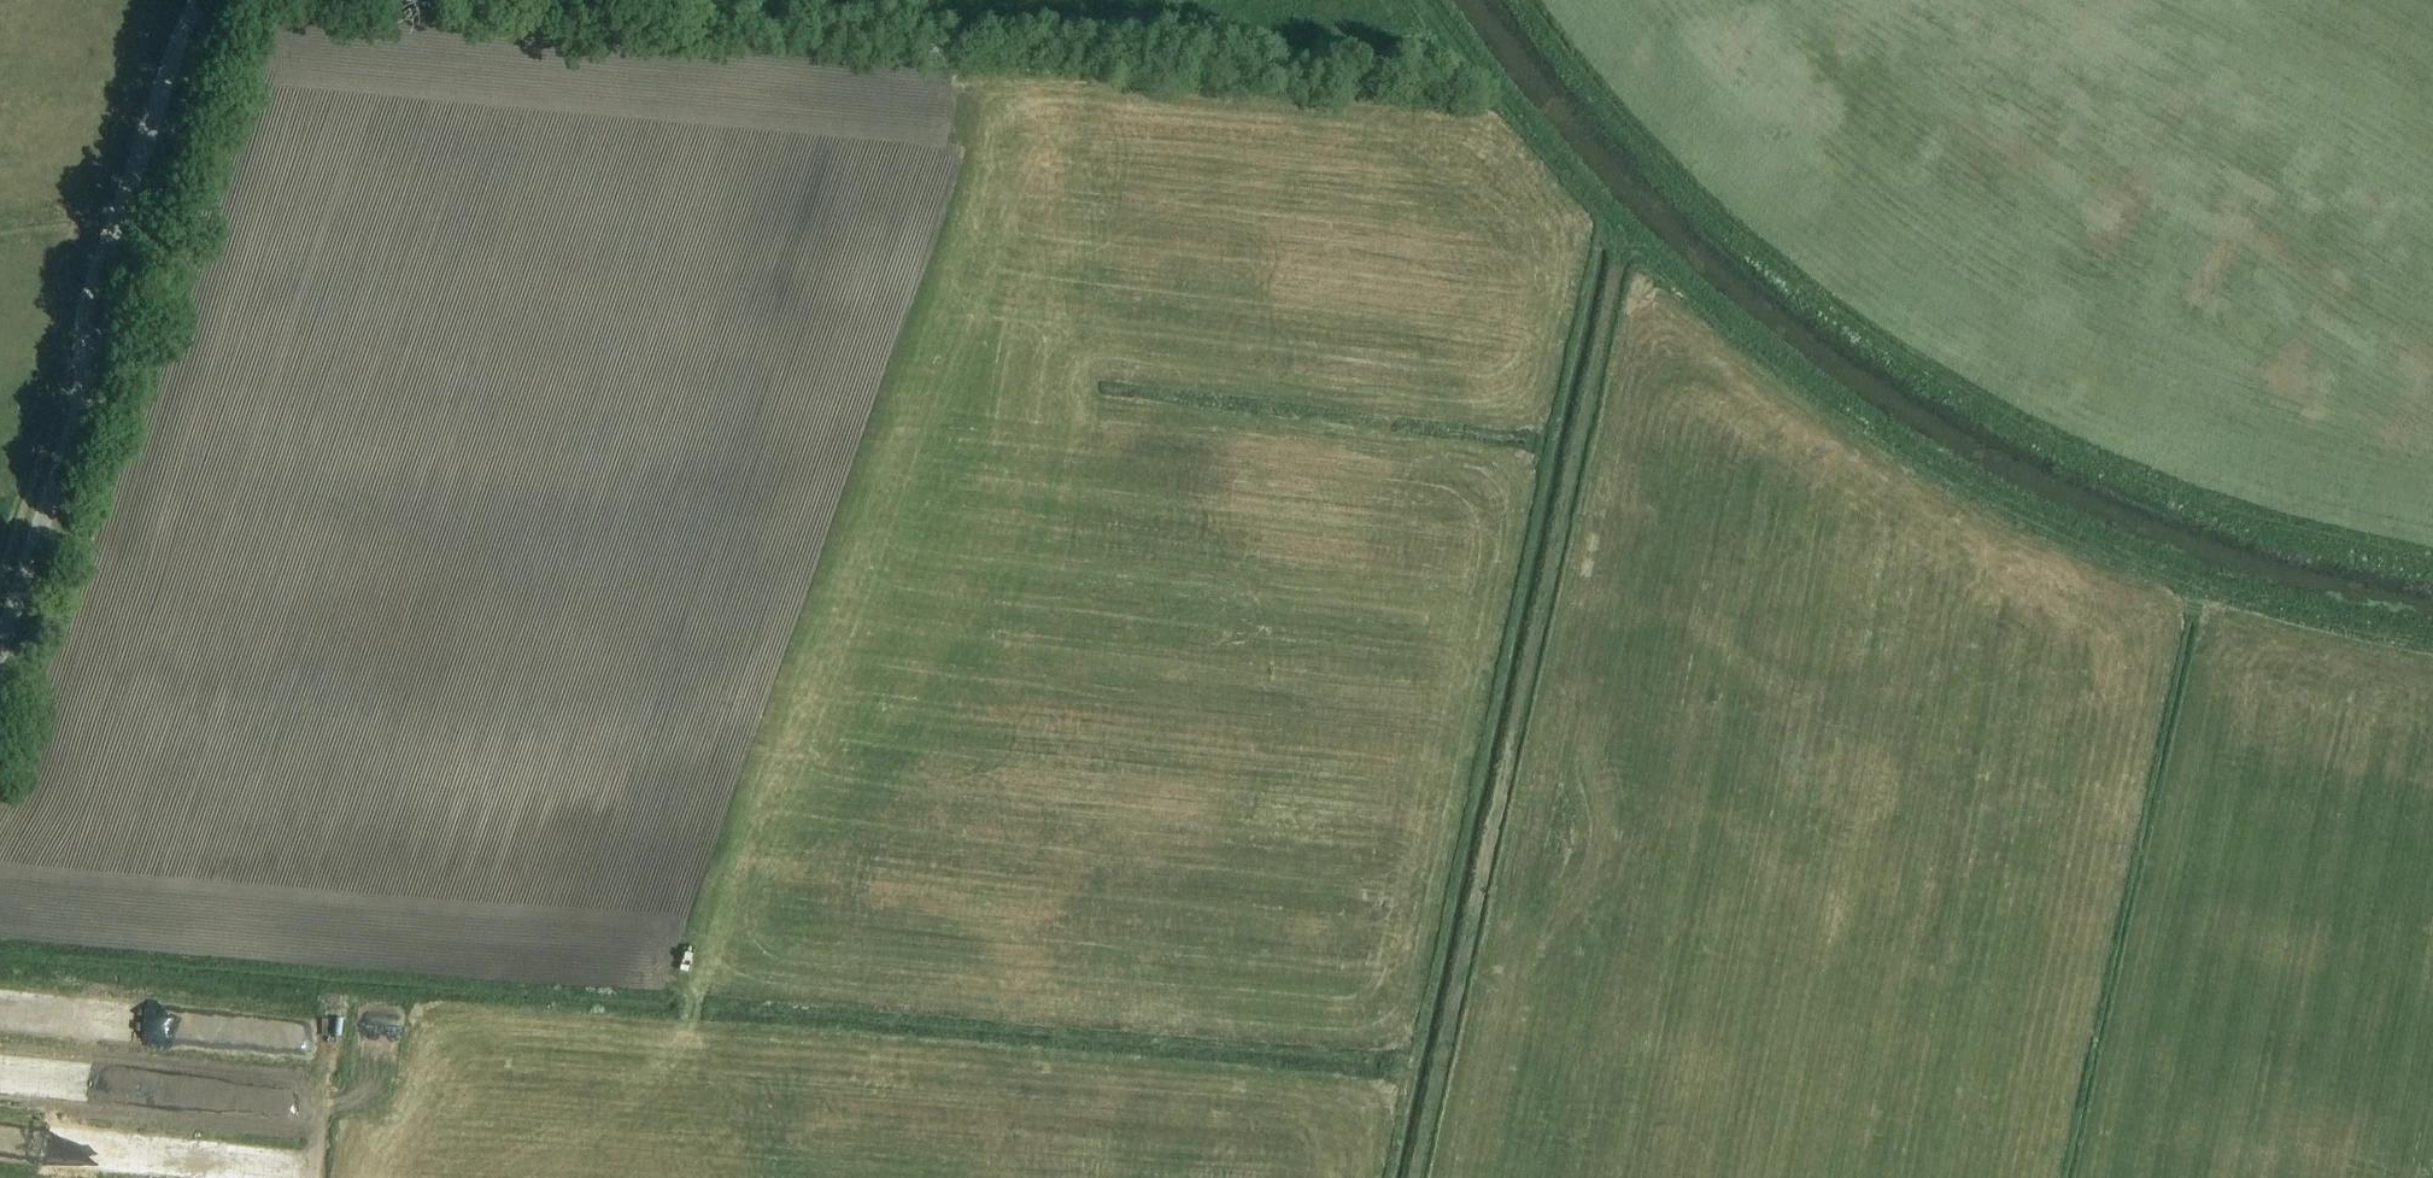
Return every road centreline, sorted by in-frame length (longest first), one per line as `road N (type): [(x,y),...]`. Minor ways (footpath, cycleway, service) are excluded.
road 1 (track): [(204,0),(190,16),(82,311),(86,375)]
road 2 (unclassified): [(0,648),(86,375)]

